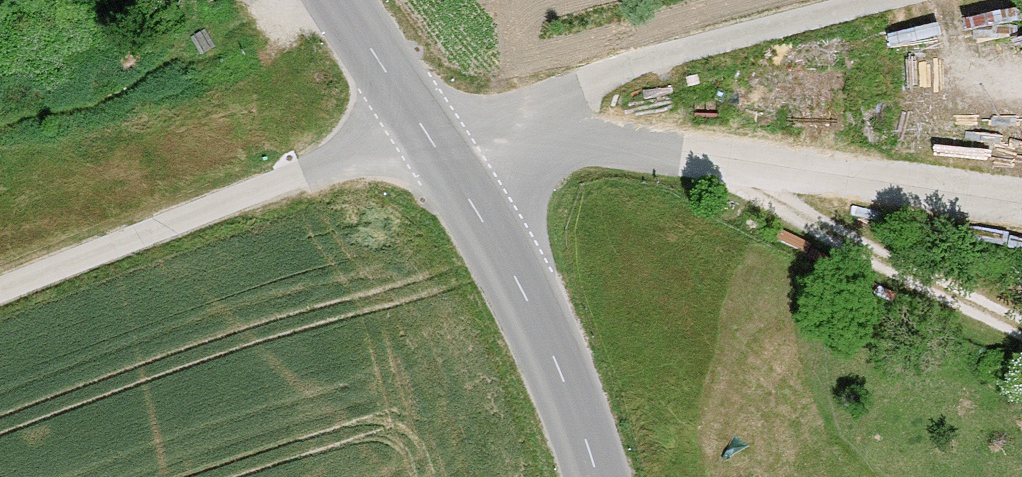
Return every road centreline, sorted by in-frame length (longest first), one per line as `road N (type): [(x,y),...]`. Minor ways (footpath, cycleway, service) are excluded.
road 1 (residential): [(1021,207),(578,145),(552,147),(458,184)]
road 2 (track): [(0,296),(423,131)]
road 3 (tertiary): [(458,184),(564,372),(602,476)]
road 4 (tertiary): [(338,0),(458,184)]

